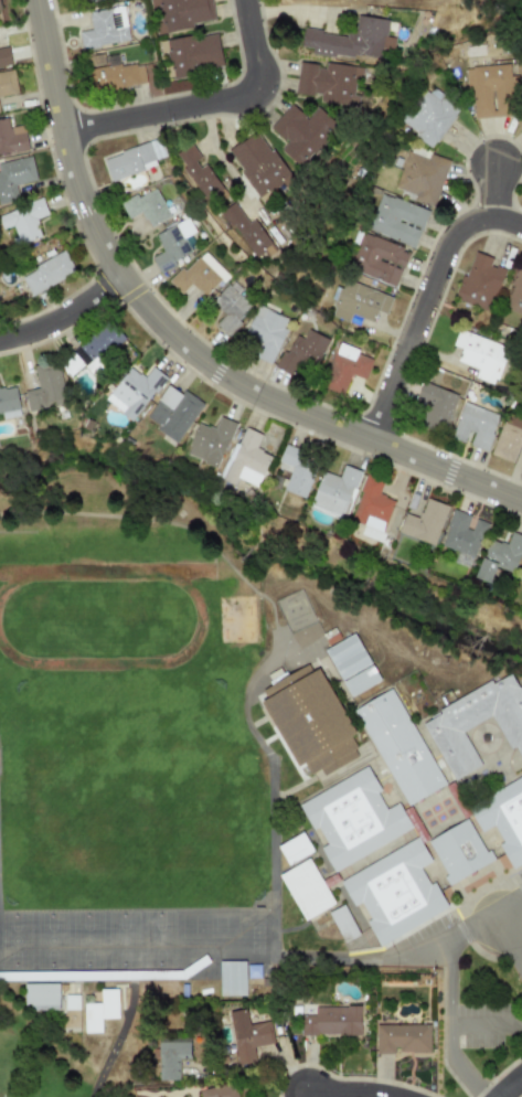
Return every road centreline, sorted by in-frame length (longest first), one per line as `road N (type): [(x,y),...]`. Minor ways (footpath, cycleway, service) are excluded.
road 1 (residential): [(36,0),(77,190),(119,279),(157,320),(262,395),(521,499)]
road 2 (residential): [(65,132),(256,93),(260,71),(245,0)]
road 3 (residential): [(373,440),(457,237),(497,219),(521,228)]
road 4 (residential): [(0,339),(65,318),(119,279)]

